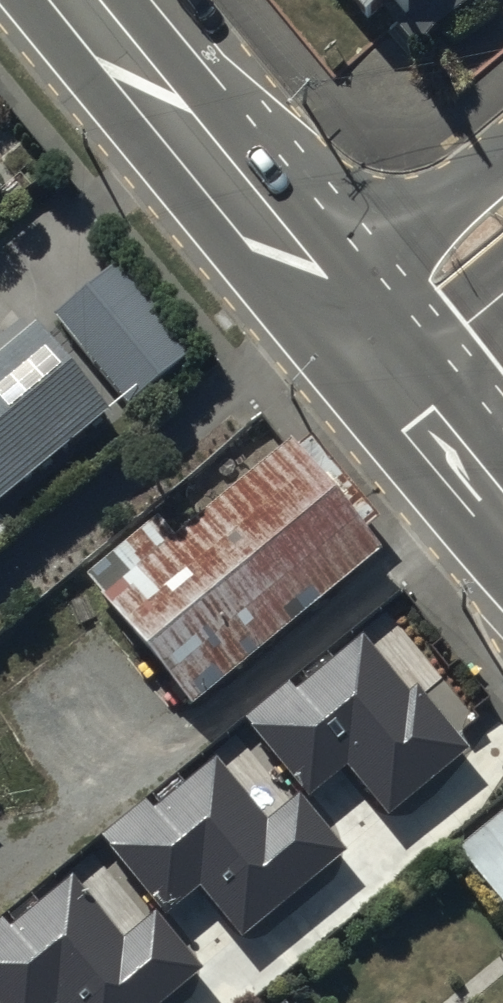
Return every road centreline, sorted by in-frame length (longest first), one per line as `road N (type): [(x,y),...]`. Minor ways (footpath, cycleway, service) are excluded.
road 1 (secondary): [(366,339),(87,0)]
road 2 (secondary): [(502,508),(366,339)]
road 3 (tertiary): [(502,224),(366,339)]

